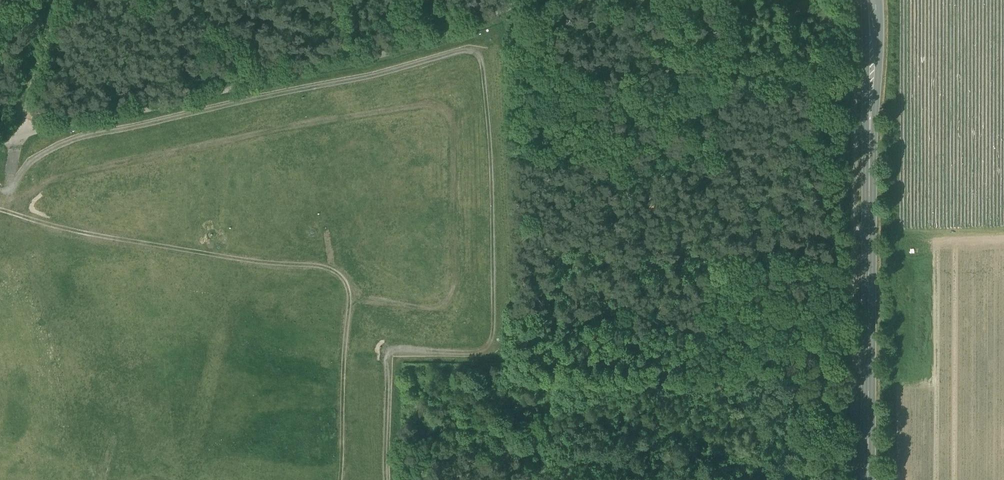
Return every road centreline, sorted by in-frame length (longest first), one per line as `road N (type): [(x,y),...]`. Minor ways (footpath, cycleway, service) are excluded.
road 1 (unclassified): [(521,0),(475,25),(0,141)]
road 2 (primary): [(867,0),(868,479)]
road 3 (track): [(55,0),(12,185)]

